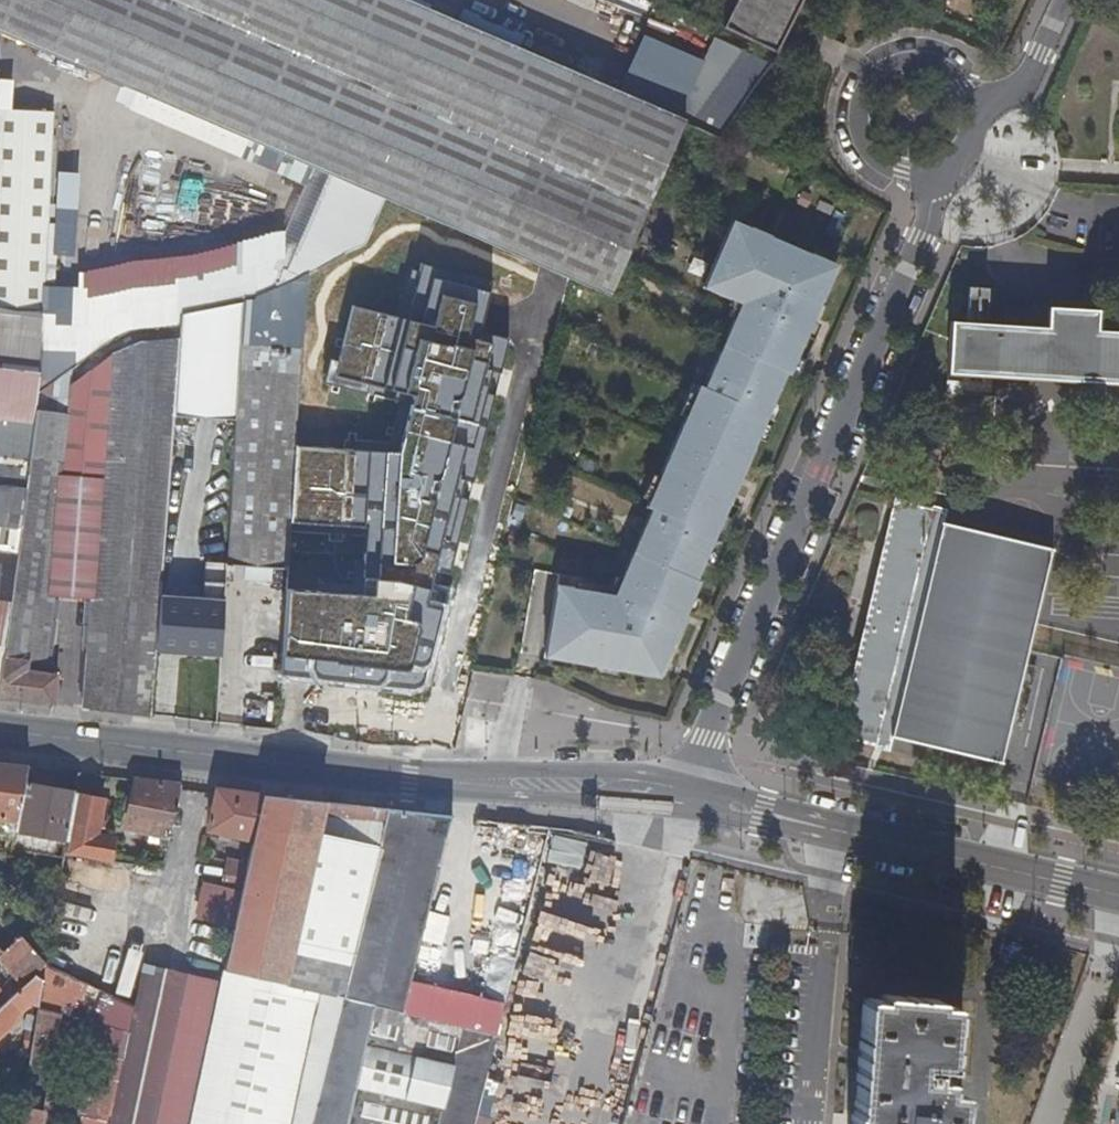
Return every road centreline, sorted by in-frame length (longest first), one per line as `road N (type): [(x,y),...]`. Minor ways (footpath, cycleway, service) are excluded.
road 1 (residential): [(686,801),(707,736),(927,228),(941,175),(971,142),(977,115),(1024,86),(1066,0)]
road 2 (secondary): [(686,801),(411,781),(0,735)]
road 3 (secondary): [(1118,898),(686,801)]

